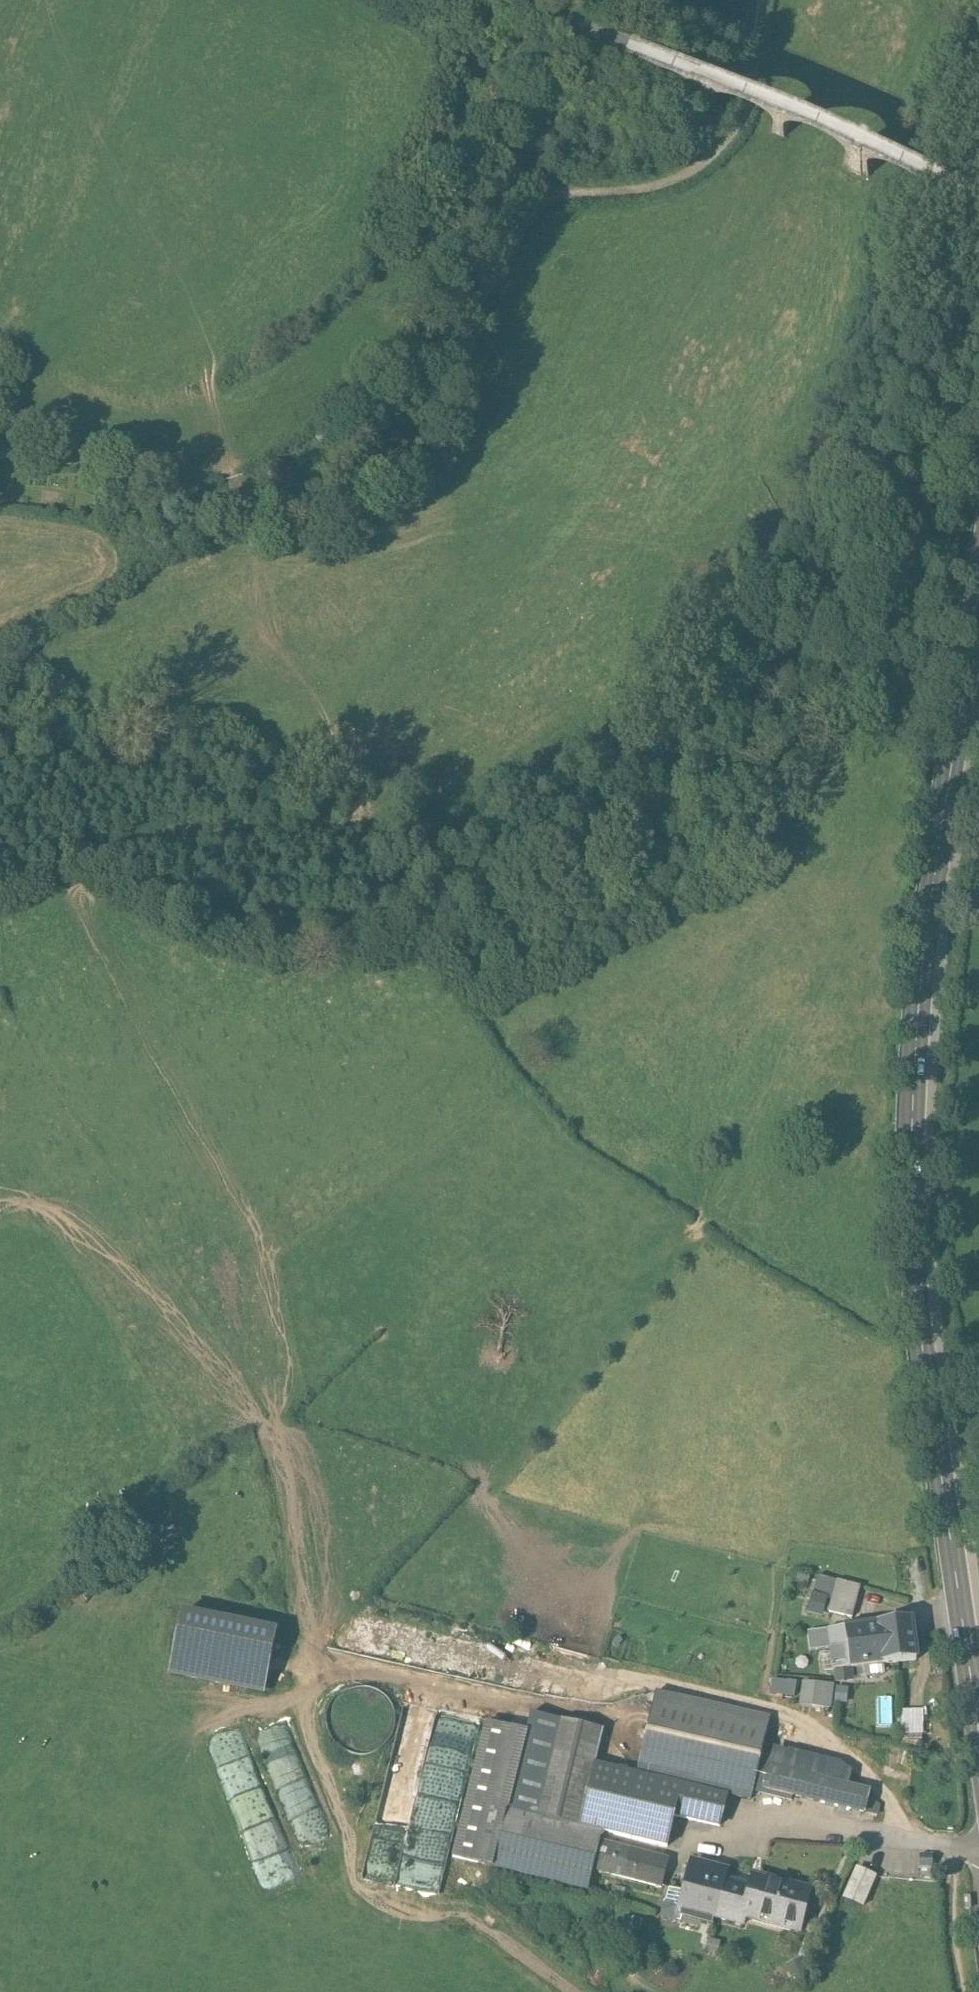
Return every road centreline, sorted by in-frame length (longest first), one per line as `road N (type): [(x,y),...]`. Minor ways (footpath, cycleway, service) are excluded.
road 1 (secondary): [(978,595),(925,937),(910,1164),(923,1354),(978,1736)]
road 2 (track): [(760,0),(753,82),(737,126),(699,165),(666,183),(558,190),(530,214),(462,378),(417,445),(341,514),(269,527),(222,516),(135,474),(0,464)]
road 3 (track): [(963,1991),(954,1842)]

